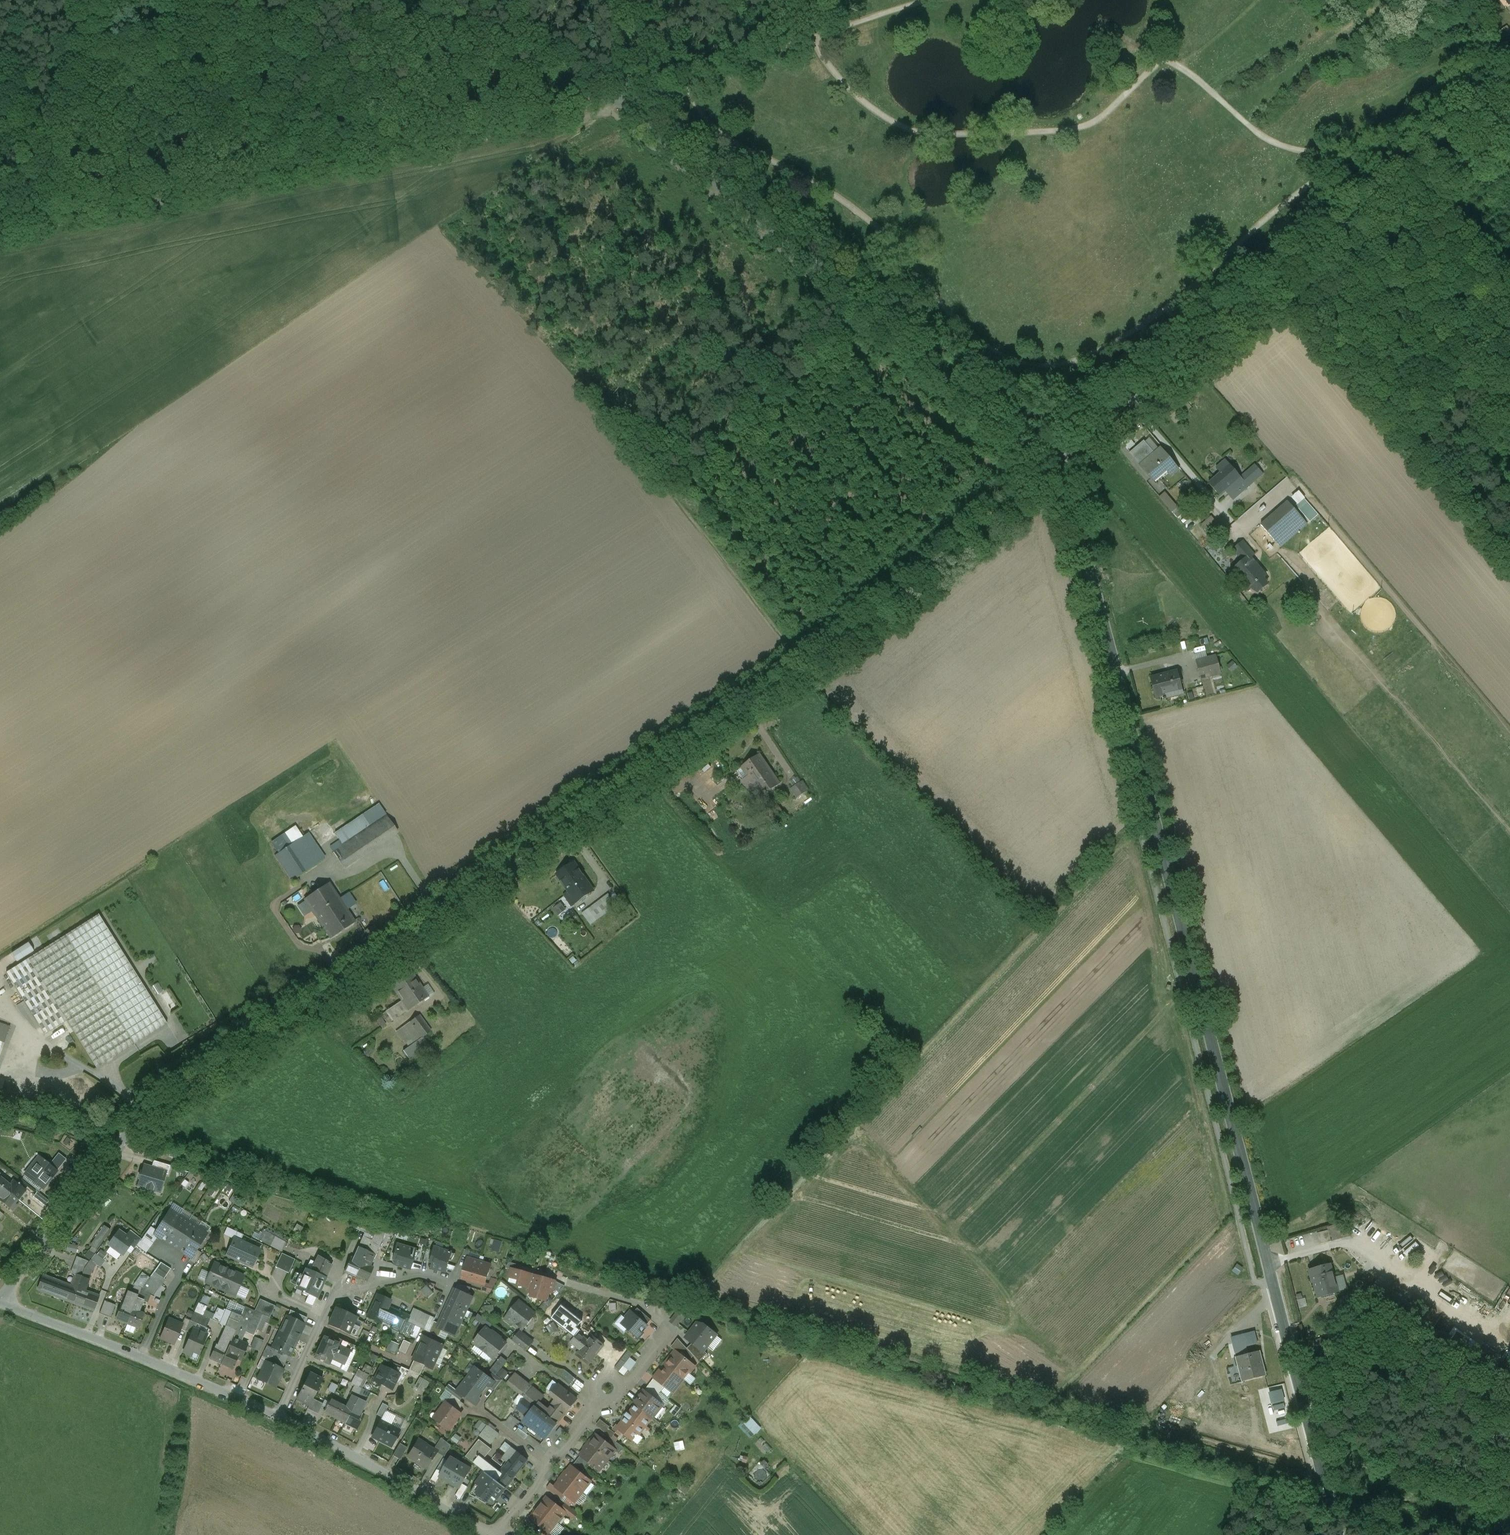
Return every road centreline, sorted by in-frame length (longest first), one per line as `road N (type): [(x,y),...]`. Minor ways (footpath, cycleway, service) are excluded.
road 1 (unclassified): [(0,1298),(144,1117),(820,660),(1055,466)]
road 2 (tertiary): [(1339,1534),(1066,481),(1055,466)]
road 3 (tertiary): [(628,96),(0,224)]
road 4 (unclassified): [(1509,93),(1055,466)]
road 5 (tertiary): [(1055,466),(693,164),(628,96)]
road 6 (residential): [(553,1466),(668,1337),(654,1308),(562,1280)]
road 7 (residential): [(495,1534),(277,1416)]
road 8 (track): [(1318,1450),(1483,1486),(1509,1475)]
road 9 (residential): [(320,1328),(341,1282),(359,1290),(427,1277),(450,1284),(439,1311)]
road 10 (track): [(51,213),(93,52)]
road 11 (residential): [(277,1416),(142,1356)]
road 12 (residential): [(142,1356),(185,1268),(155,1249)]
road 13 (residential): [(142,1356),(23,1312)]

